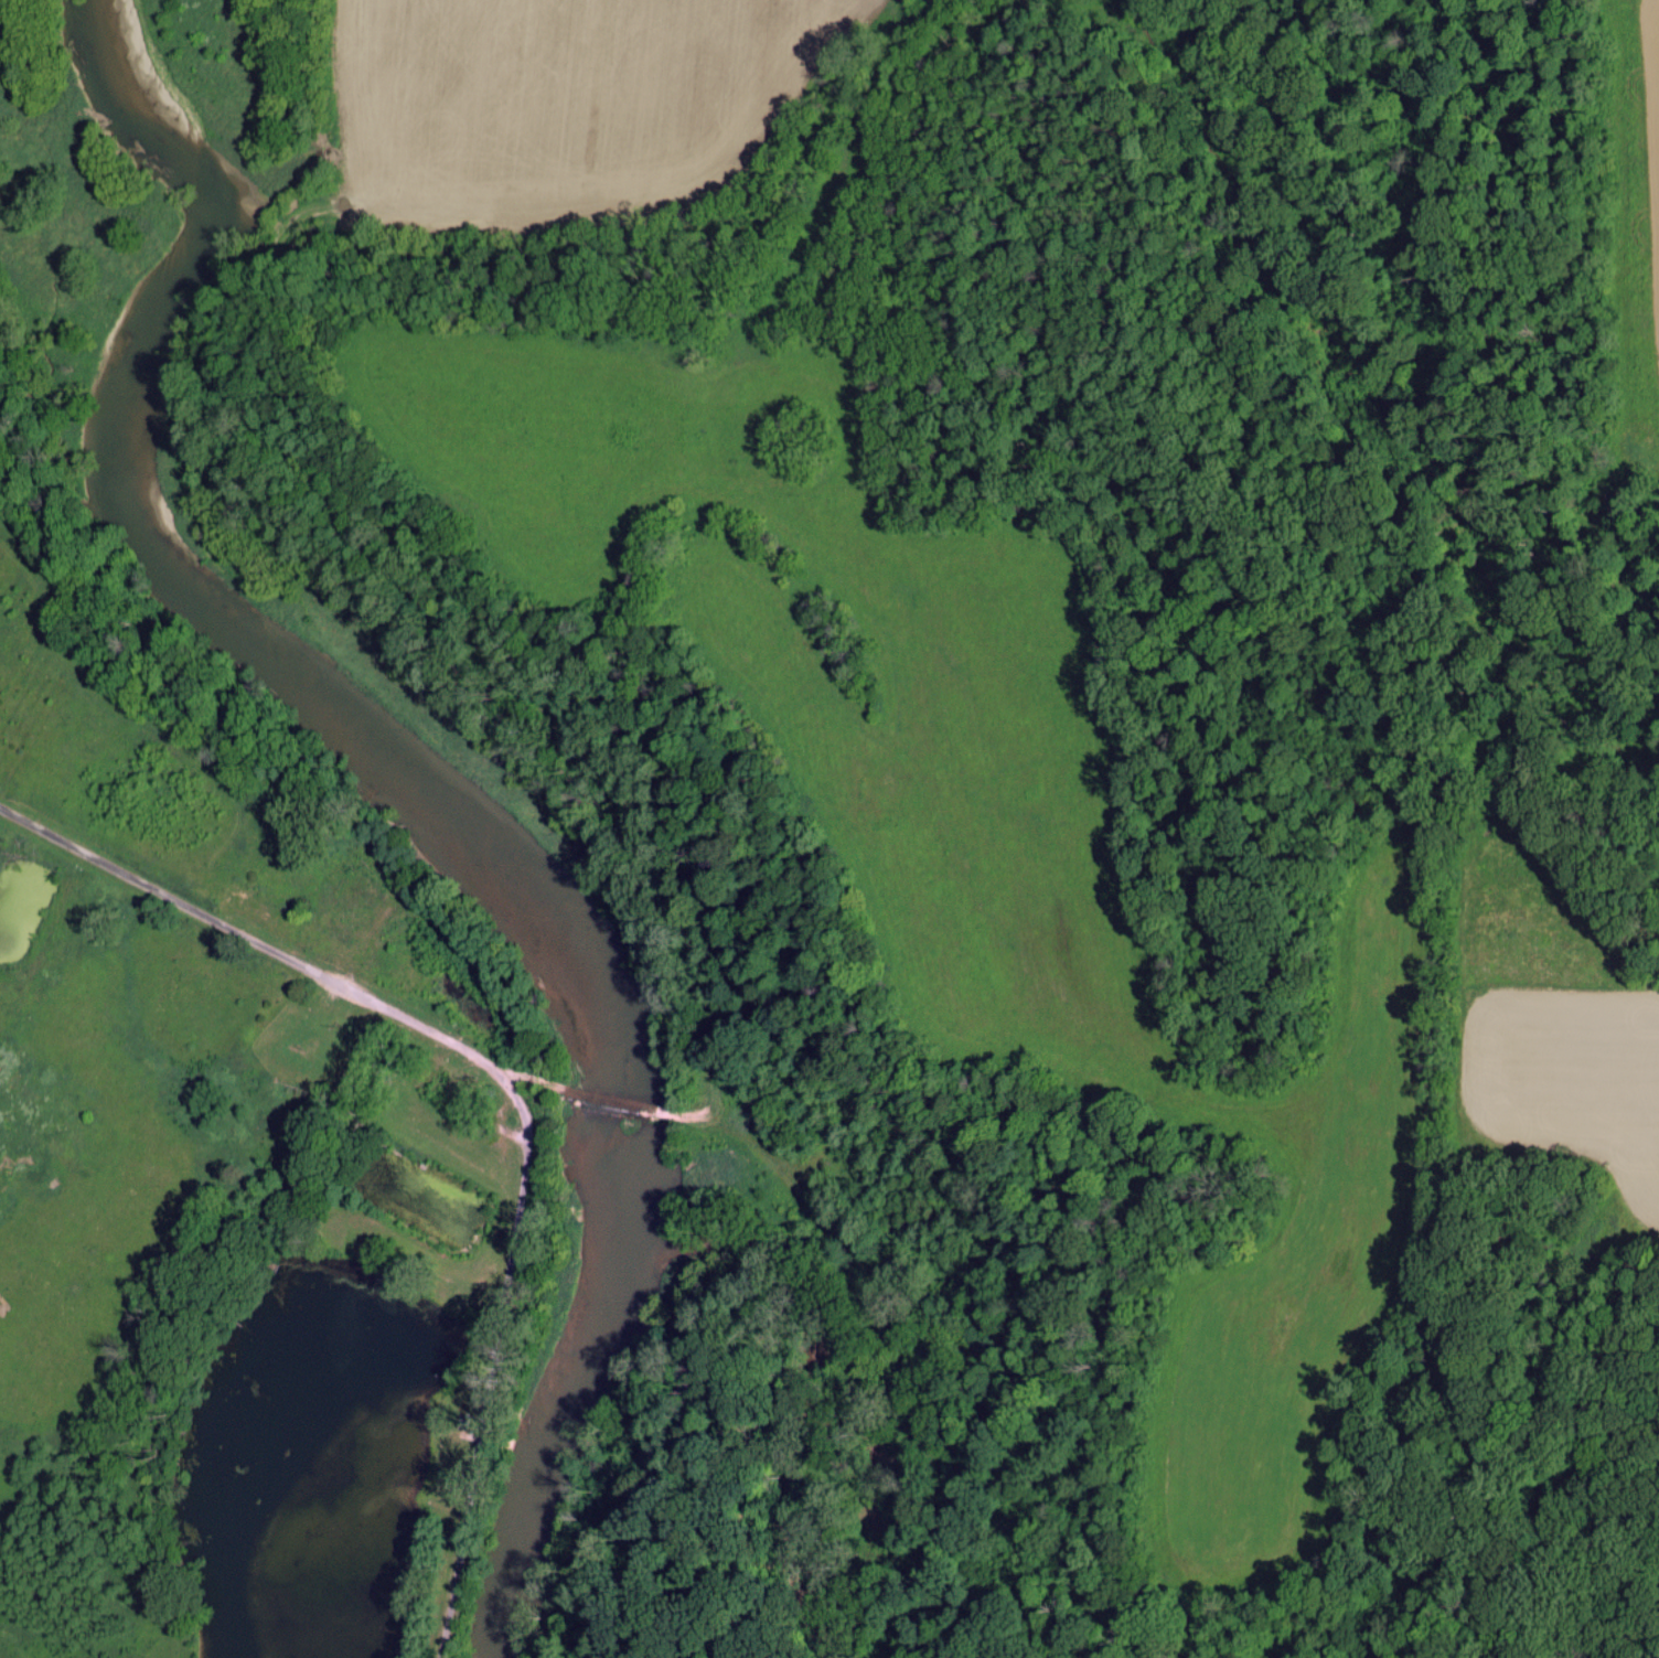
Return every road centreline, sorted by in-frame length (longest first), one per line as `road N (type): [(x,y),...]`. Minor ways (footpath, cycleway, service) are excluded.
road 1 (track): [(490,1062),(568,1092),(675,1116),(695,1113),(708,1095),(698,977),(601,832),(328,557),(231,362),(237,289),(280,239),(632,222),(724,179),(791,113)]
road 2 (track): [(440,1657),(524,1176),(526,1142),(511,1093),(490,1062),(0,810)]

